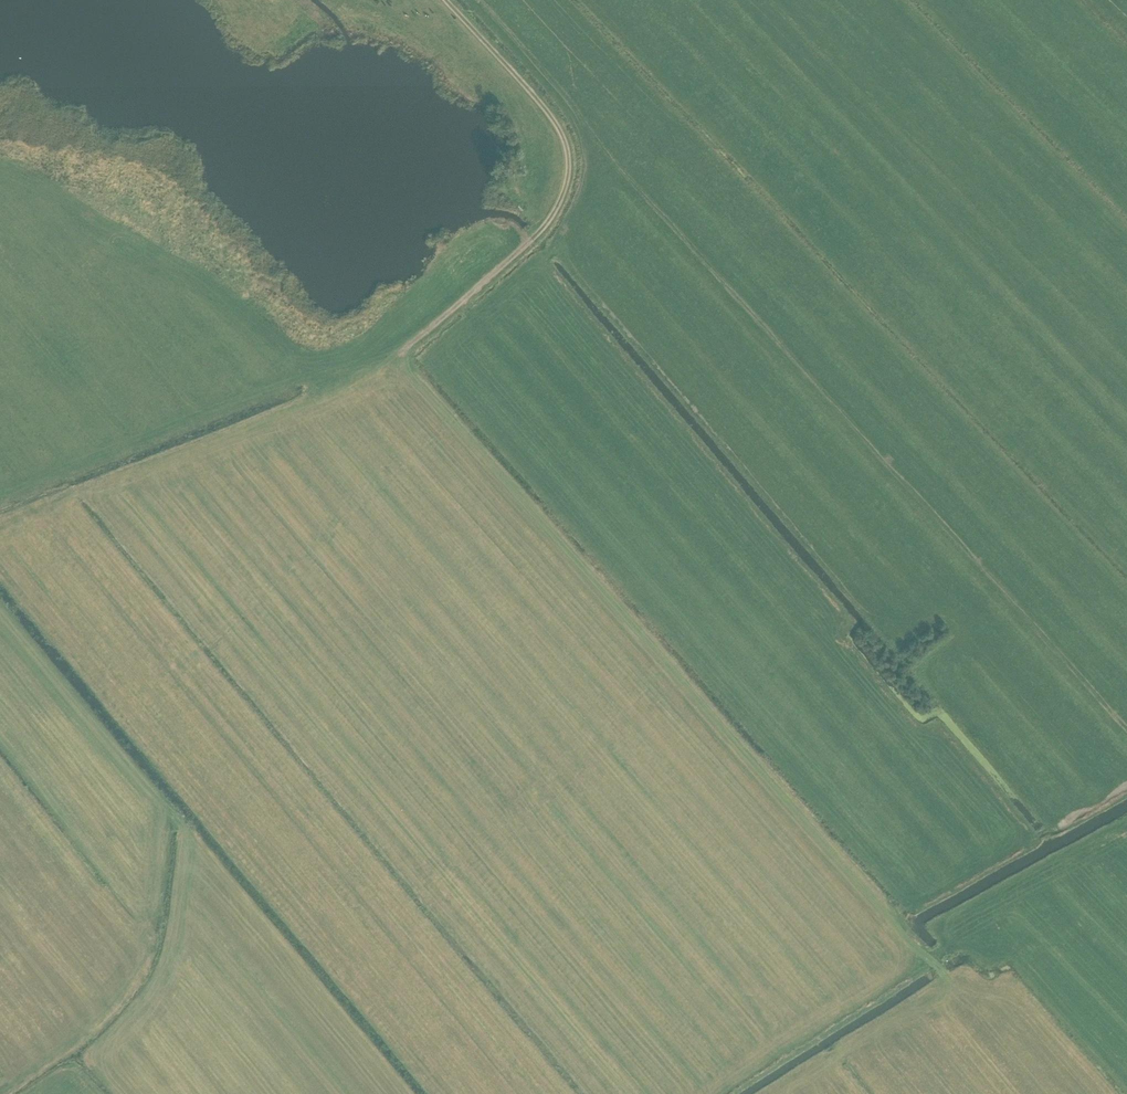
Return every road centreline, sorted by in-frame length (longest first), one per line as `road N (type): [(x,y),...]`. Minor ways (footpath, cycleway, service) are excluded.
road 1 (track): [(445,0),(561,129),(569,163),(549,219),(409,348)]

